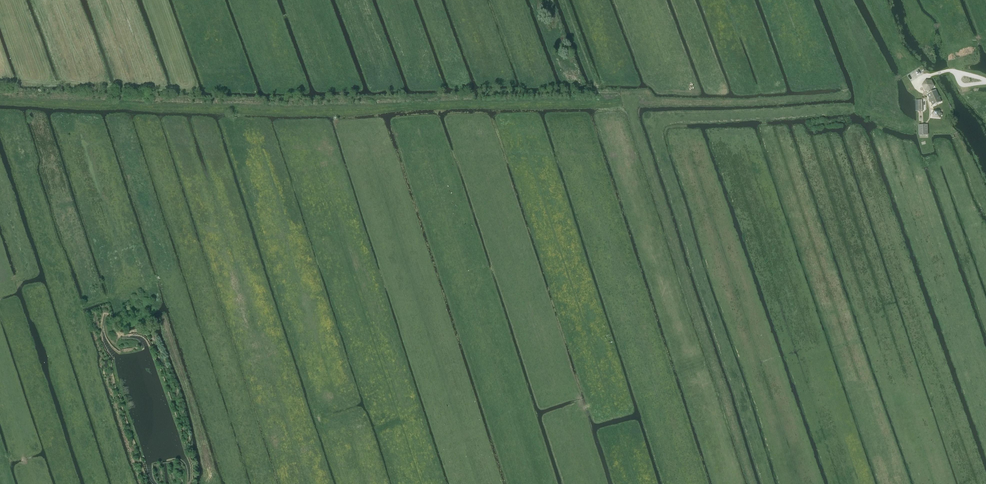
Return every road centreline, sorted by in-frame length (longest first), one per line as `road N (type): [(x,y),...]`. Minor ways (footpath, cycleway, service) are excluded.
road 1 (track): [(343,483),(235,134),(234,100)]

